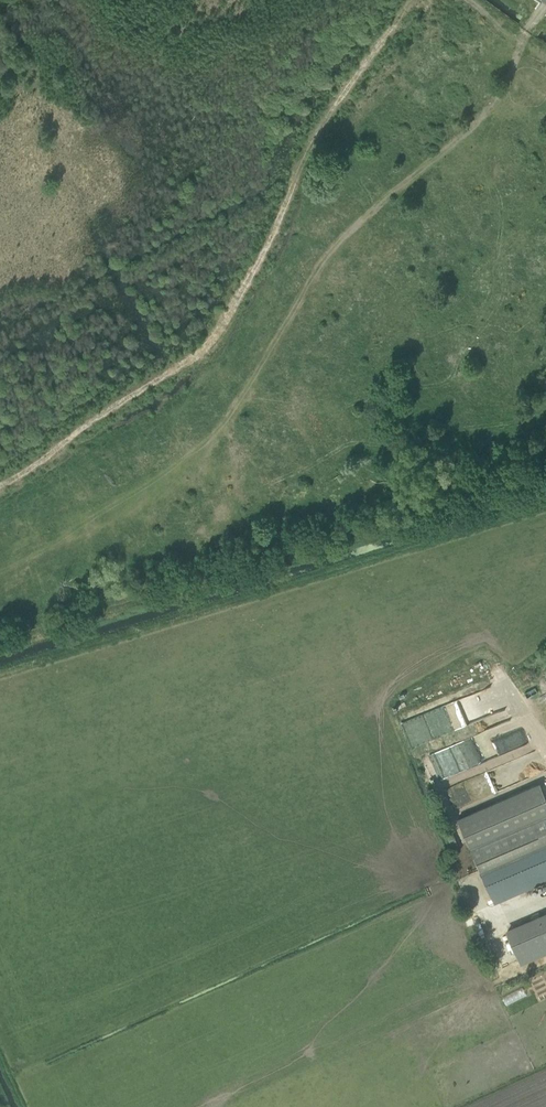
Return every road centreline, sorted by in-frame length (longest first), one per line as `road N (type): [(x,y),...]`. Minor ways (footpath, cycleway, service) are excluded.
road 1 (track): [(0,487),(208,346),(280,218),(312,137),(412,0)]

